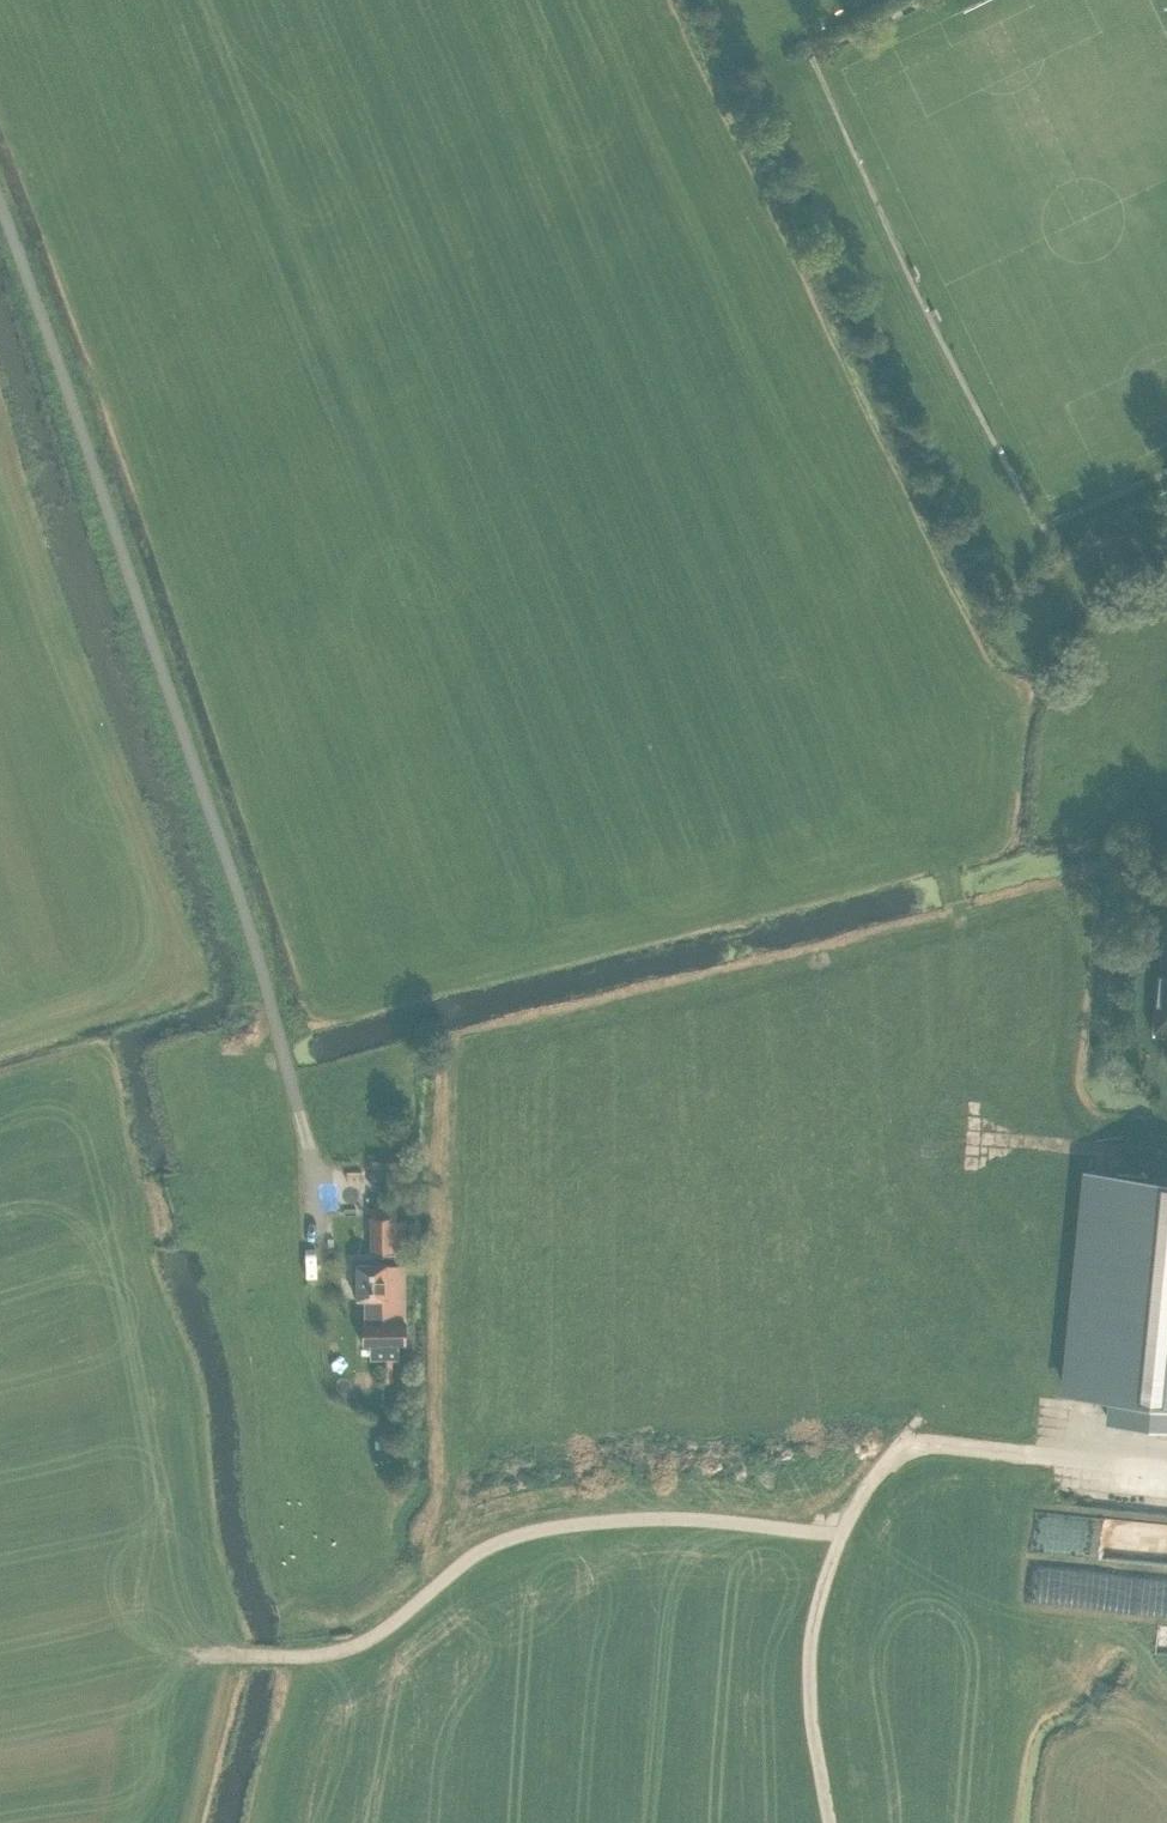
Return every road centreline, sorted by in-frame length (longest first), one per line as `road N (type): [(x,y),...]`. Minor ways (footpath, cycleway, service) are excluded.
road 1 (track): [(0,213),(266,969),(322,1191)]
road 2 (track): [(1166,1467),(916,1443),(881,1465),(838,1531),(696,1520),(549,1527),(483,1549),(374,1635),(326,1655),(224,1653)]
road 3 (track): [(838,1531),(814,1618),(810,1675),(831,1822)]

